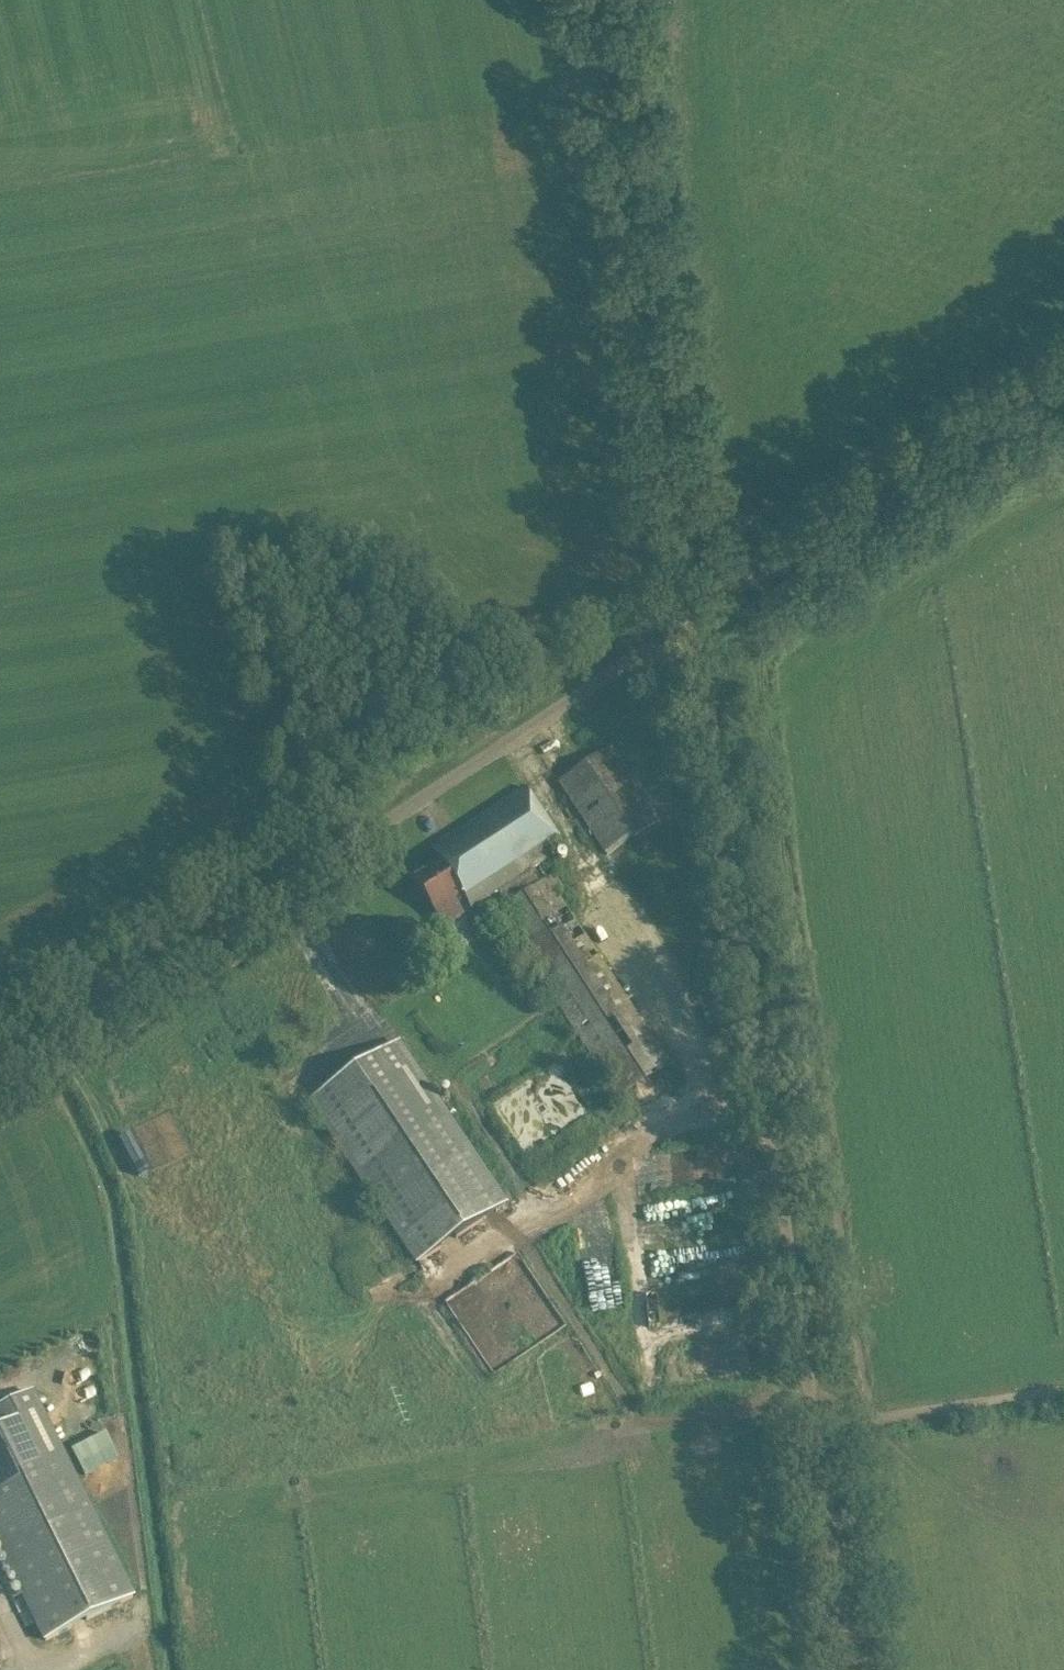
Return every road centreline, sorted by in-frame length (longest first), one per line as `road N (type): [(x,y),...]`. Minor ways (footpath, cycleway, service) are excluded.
road 1 (unclassified): [(852,1669),(707,691),(690,654),(650,646),(0,1077)]
road 2 (track): [(650,646),(1063,373)]

